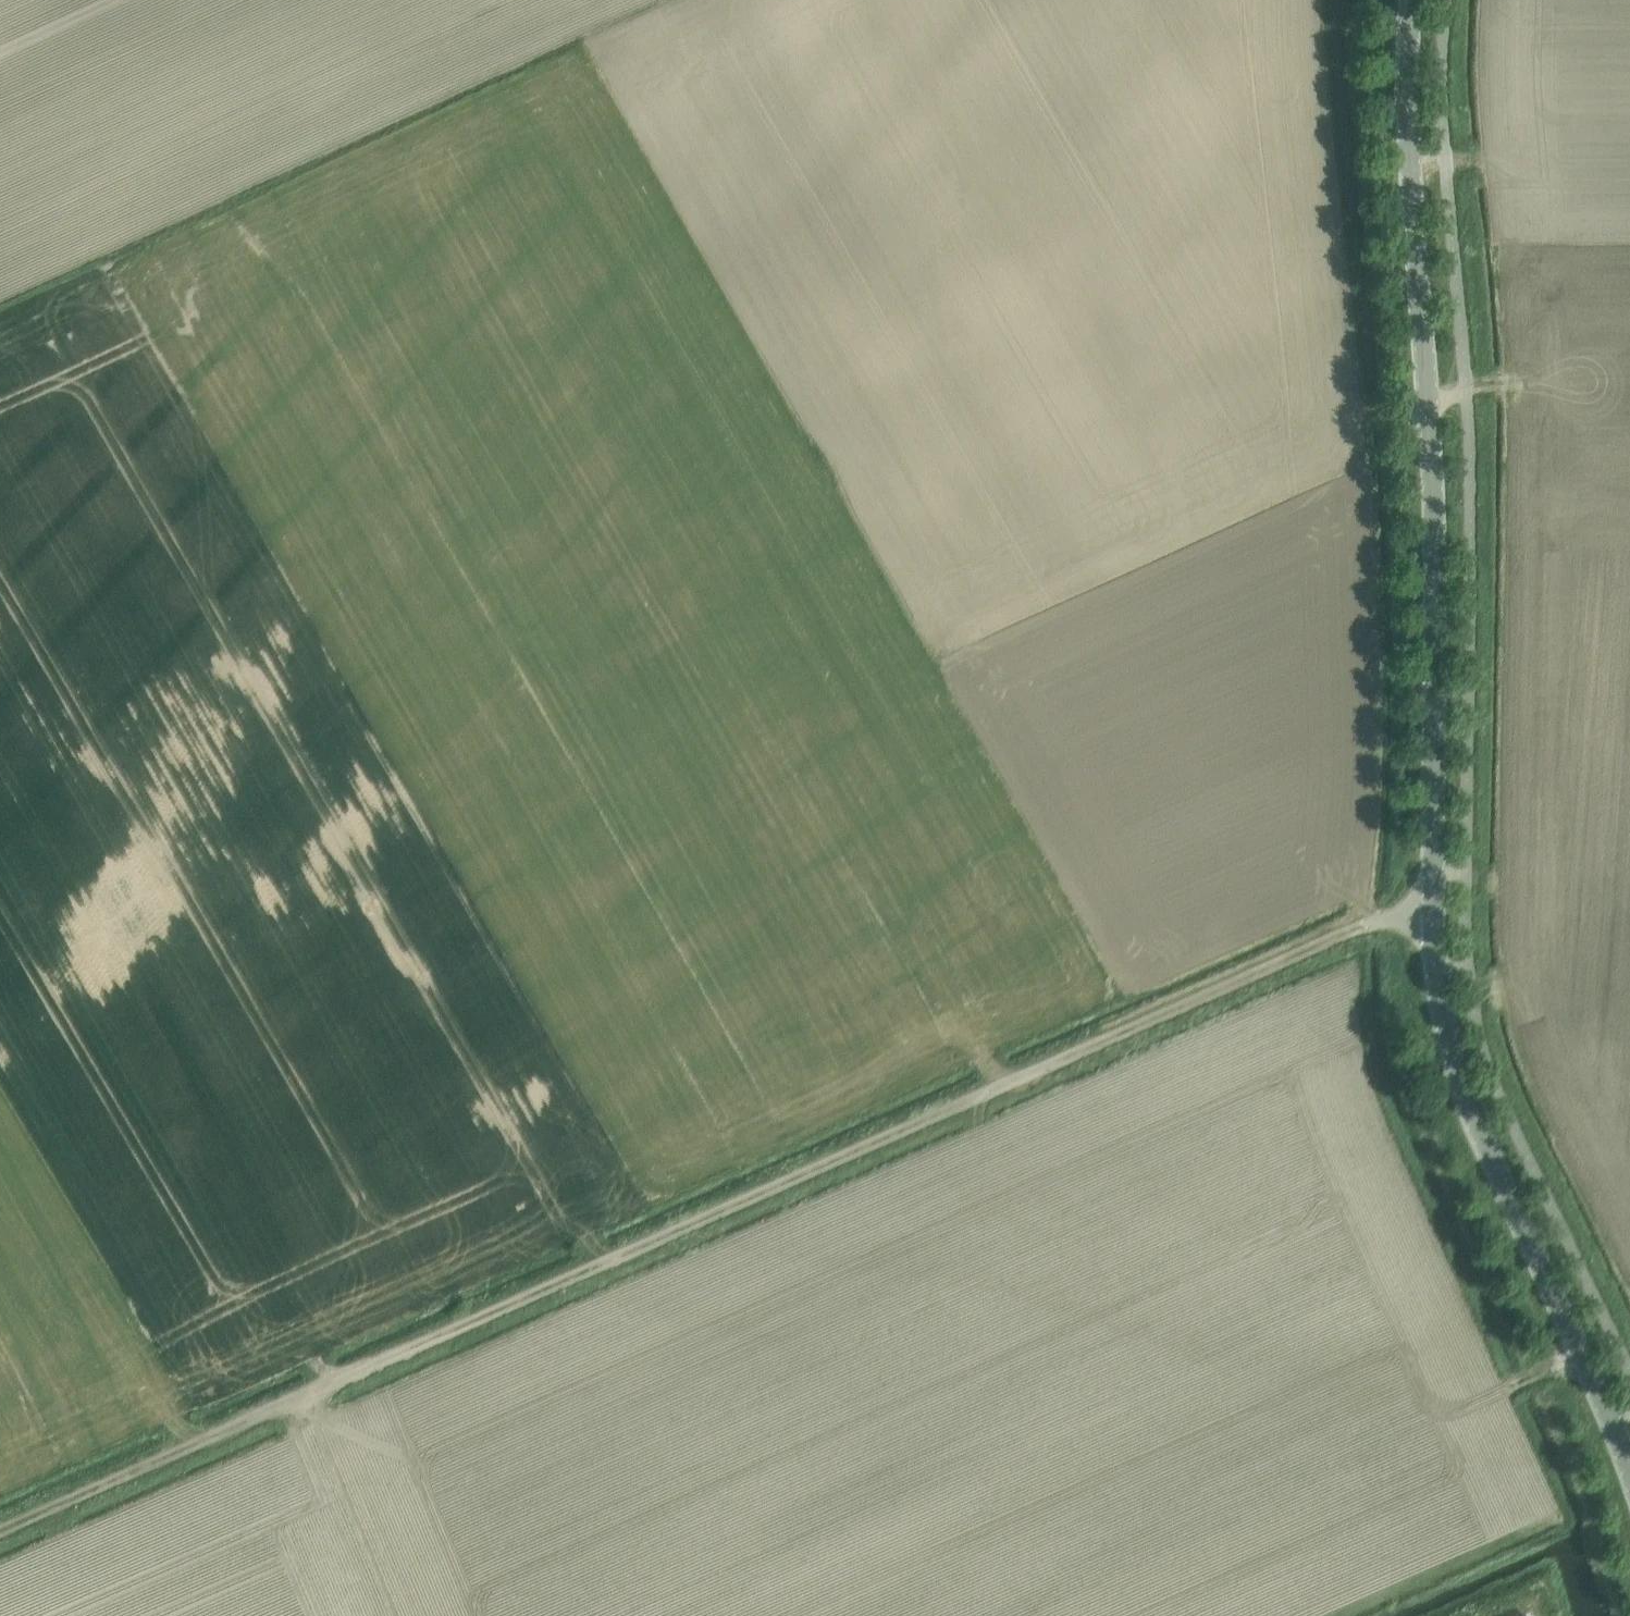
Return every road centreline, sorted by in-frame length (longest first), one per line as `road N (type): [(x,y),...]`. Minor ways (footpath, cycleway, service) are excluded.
road 1 (track): [(1433,893),(0,1525)]
road 2 (unclassified): [(1629,1471),(1466,1084),(1443,1008),(1432,912),(1440,666),(1414,150),(1417,0)]

